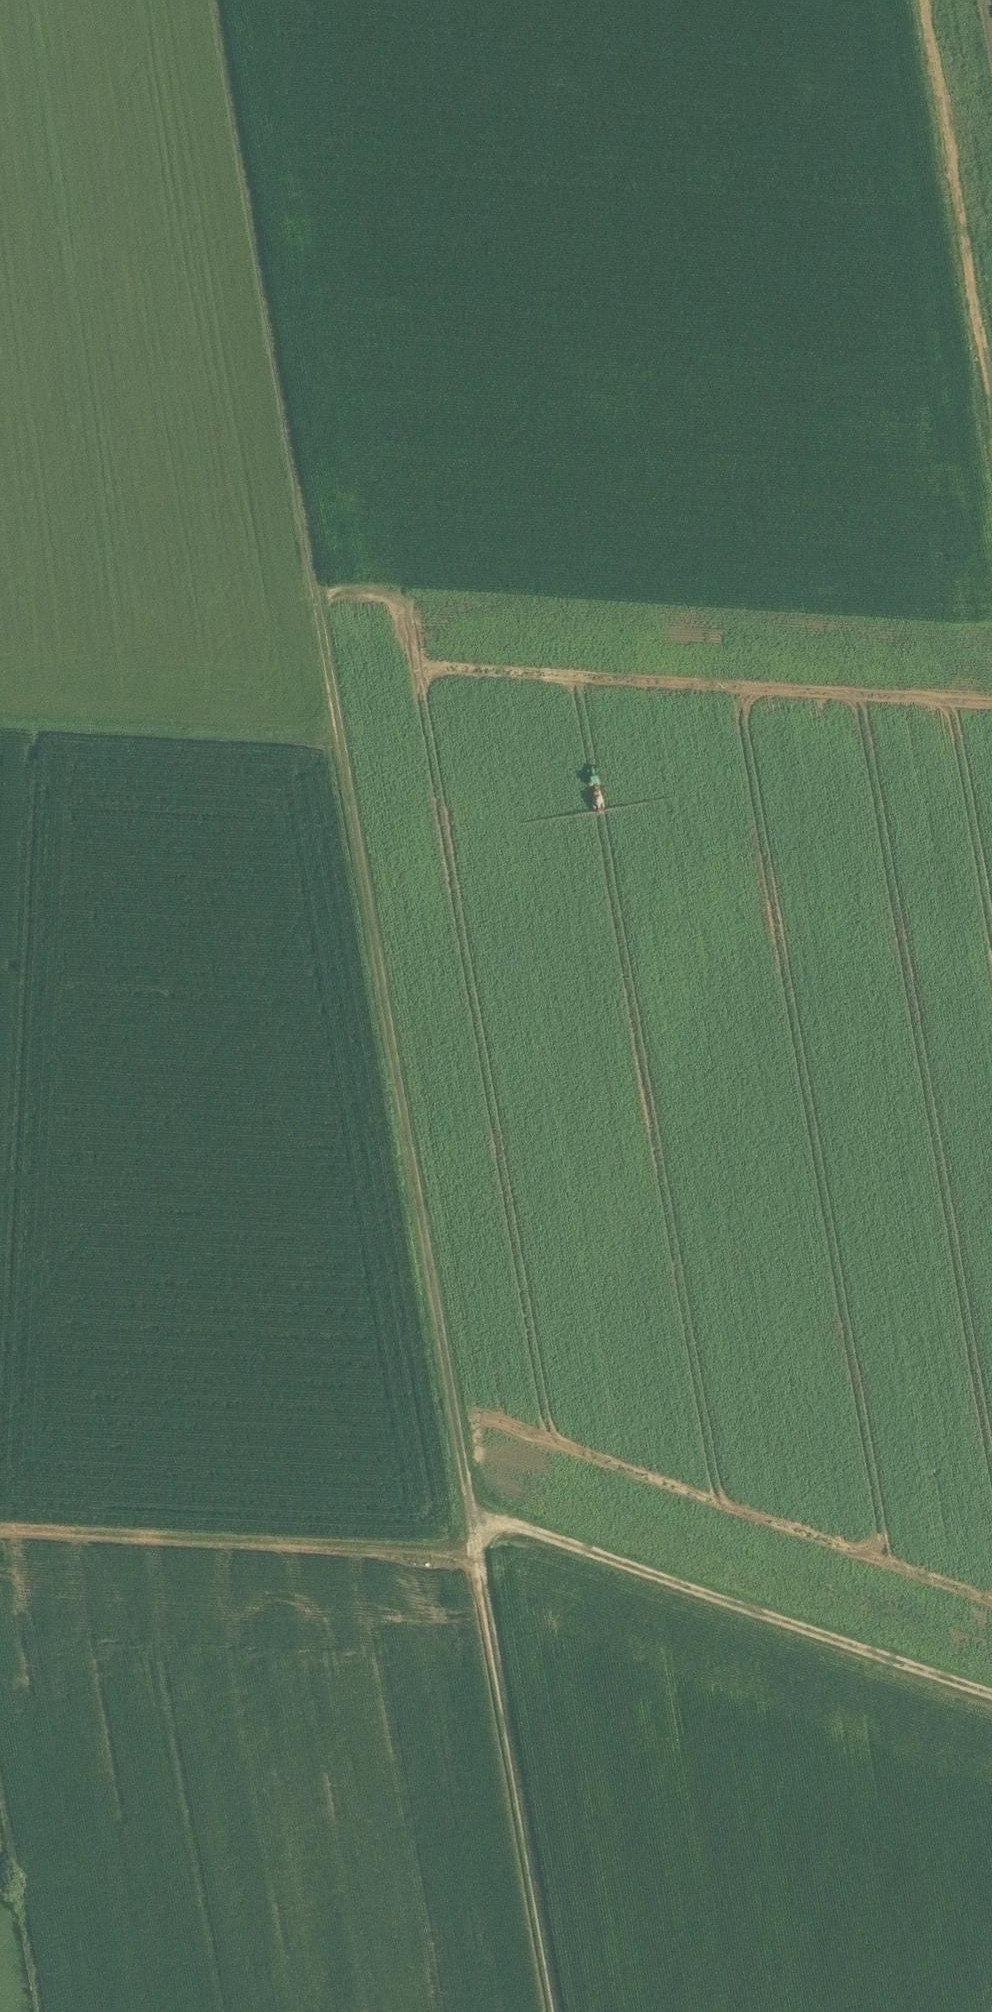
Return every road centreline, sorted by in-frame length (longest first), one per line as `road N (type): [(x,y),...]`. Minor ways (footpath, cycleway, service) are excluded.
road 1 (track): [(555,2011),(216,0)]
road 2 (track): [(473,1522),(517,1526),(991,1693)]
road 3 (track): [(480,1559),(0,1529)]
road 4 (track): [(920,0),(991,432)]
road 5 (track): [(338,730),(0,714)]

